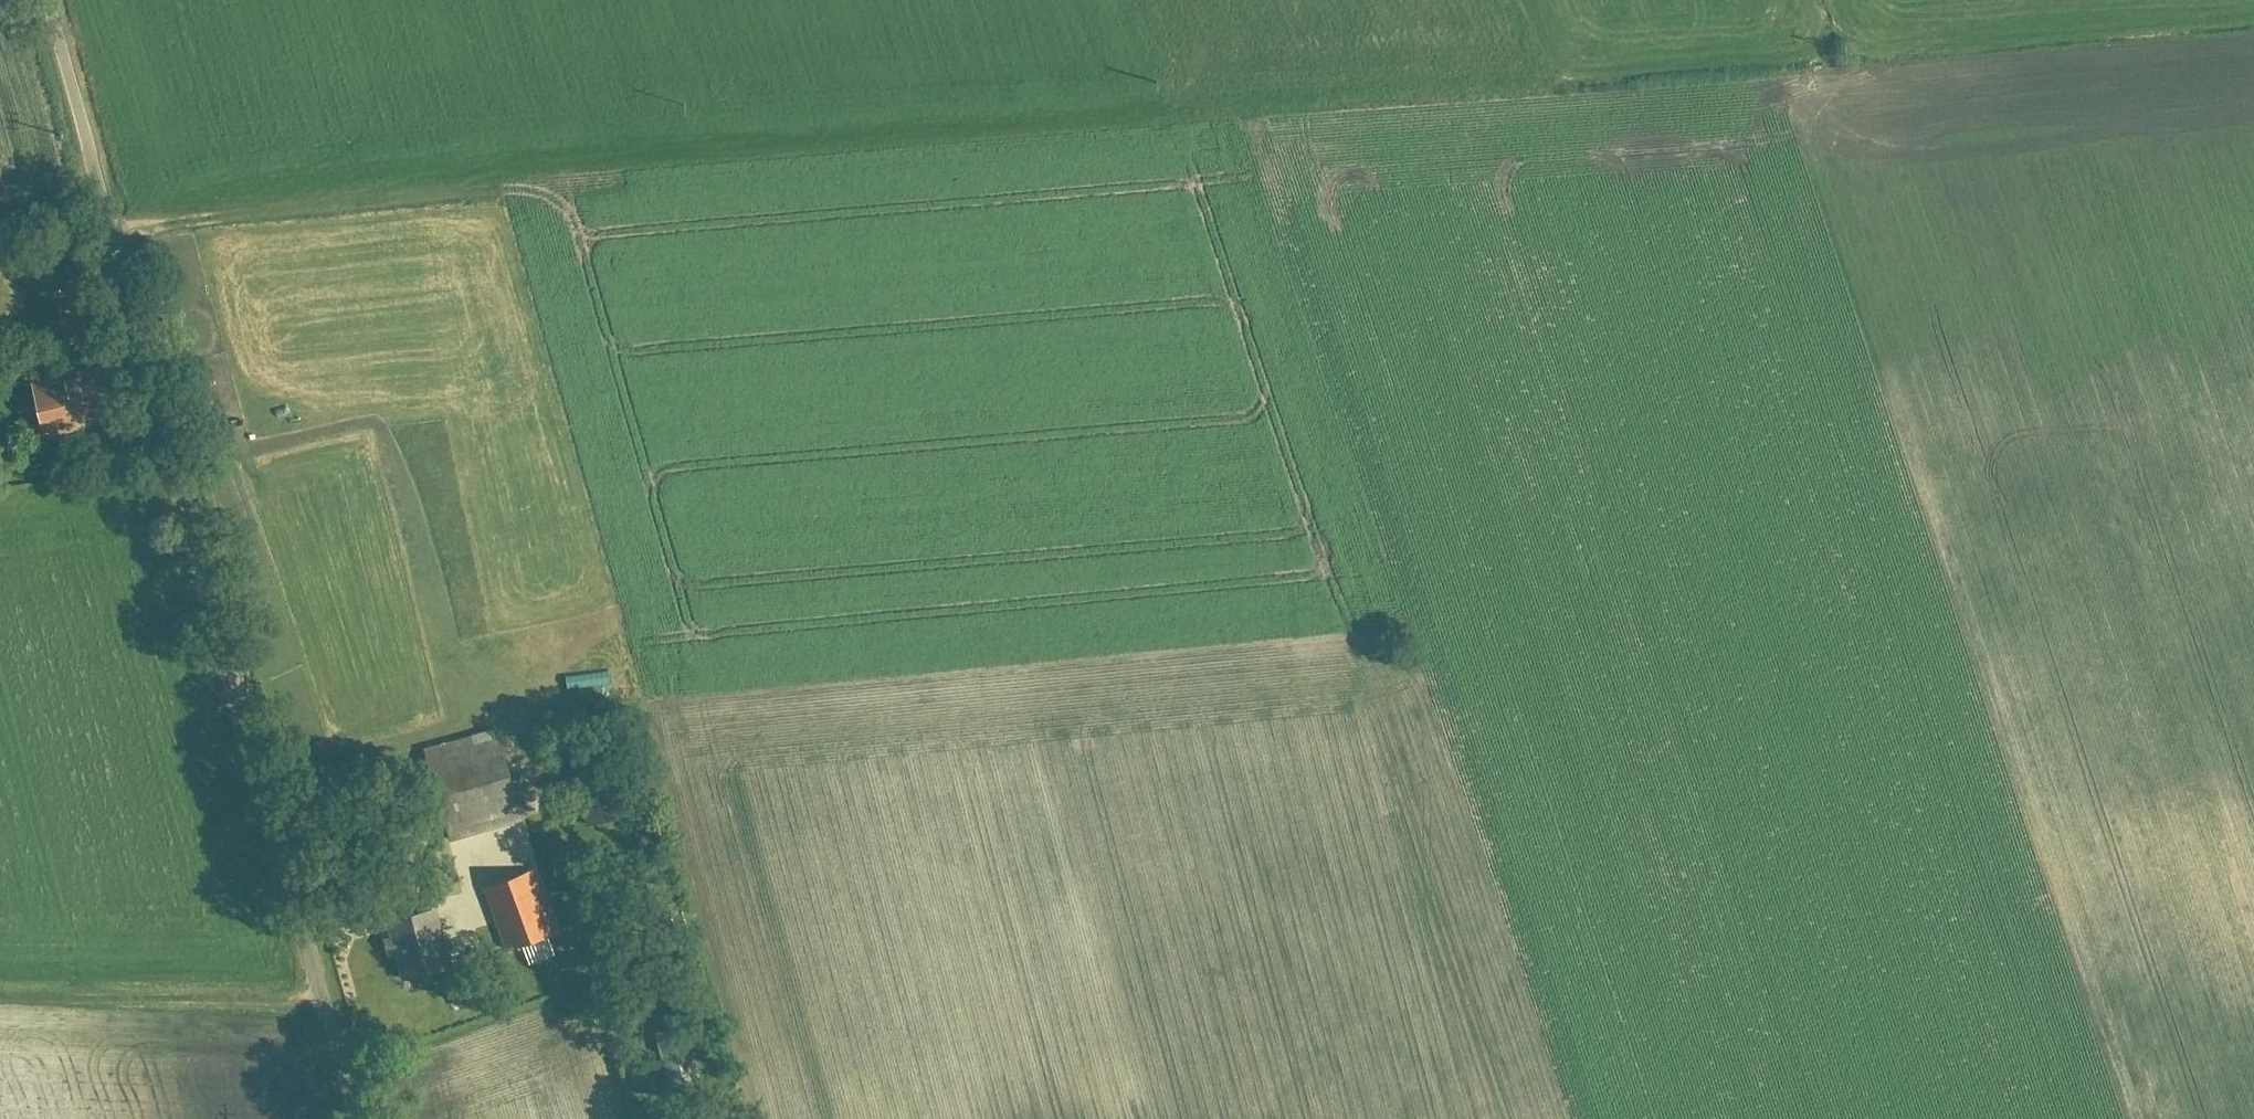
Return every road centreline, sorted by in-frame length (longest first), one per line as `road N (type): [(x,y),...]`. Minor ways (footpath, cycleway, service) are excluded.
road 1 (residential): [(352,1118),(207,566),(40,0)]

